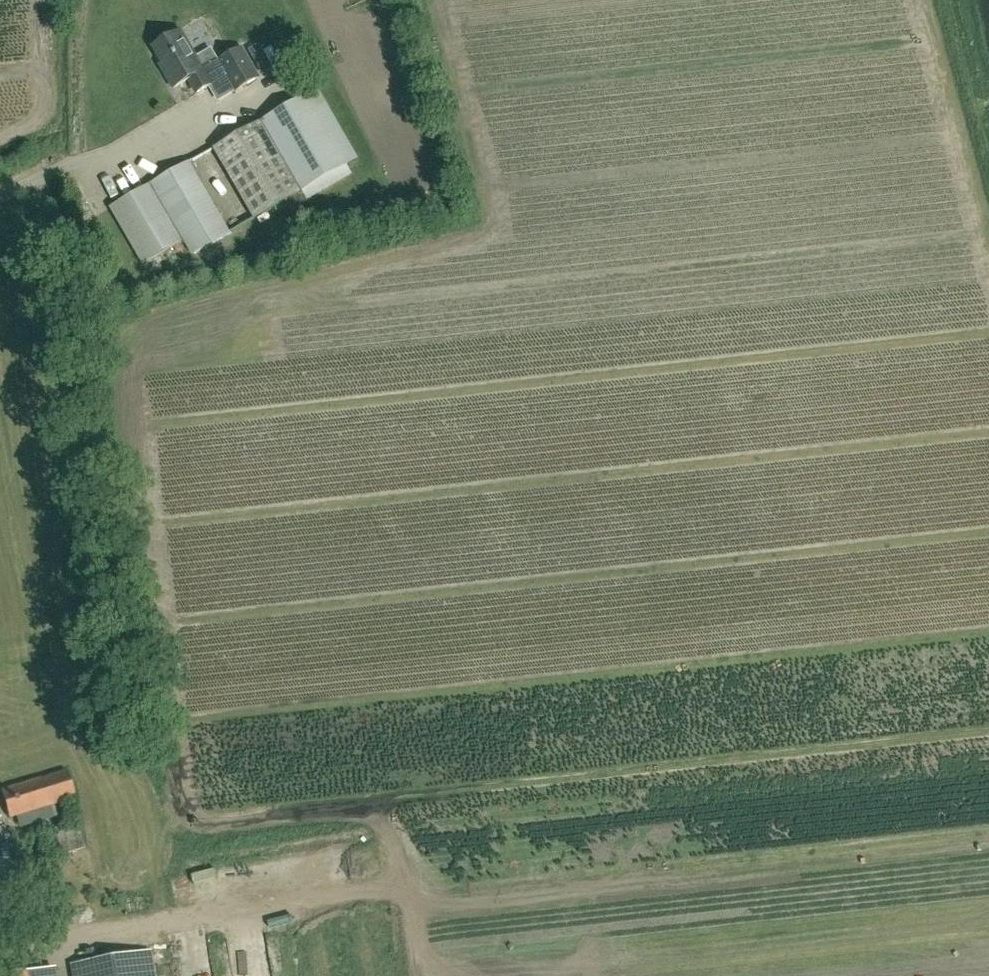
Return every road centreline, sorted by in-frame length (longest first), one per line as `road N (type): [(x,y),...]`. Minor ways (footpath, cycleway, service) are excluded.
road 1 (track): [(988,153),(947,0)]

